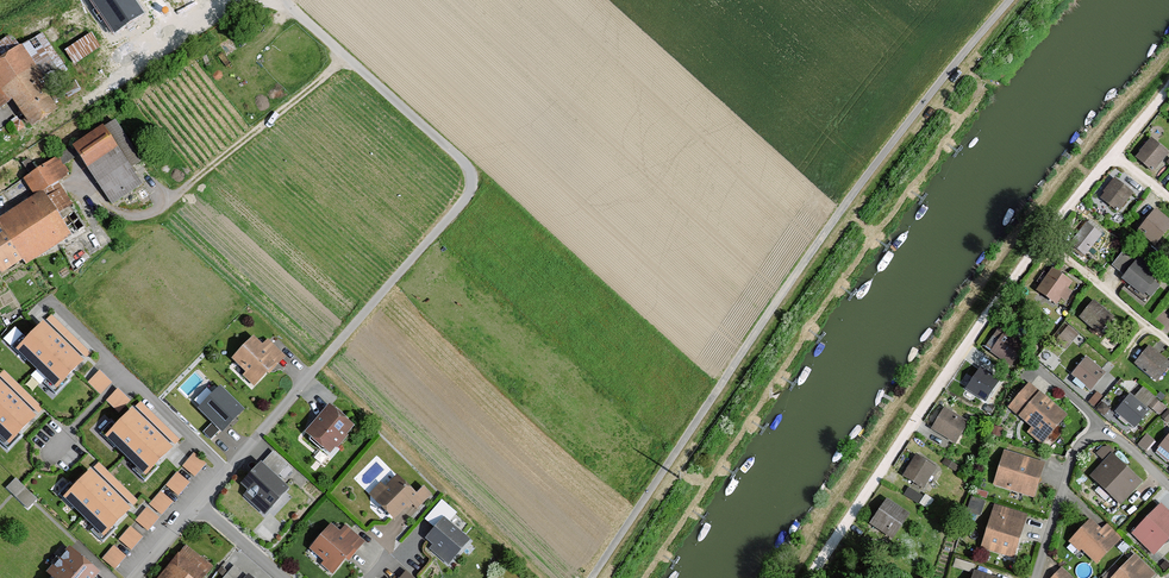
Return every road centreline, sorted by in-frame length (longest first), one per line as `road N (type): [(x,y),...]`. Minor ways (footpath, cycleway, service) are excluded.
road 1 (track): [(591,577),(837,216),(1011,0)]
road 2 (residential): [(194,509),(467,200),(473,183),(469,169),(287,0)]

